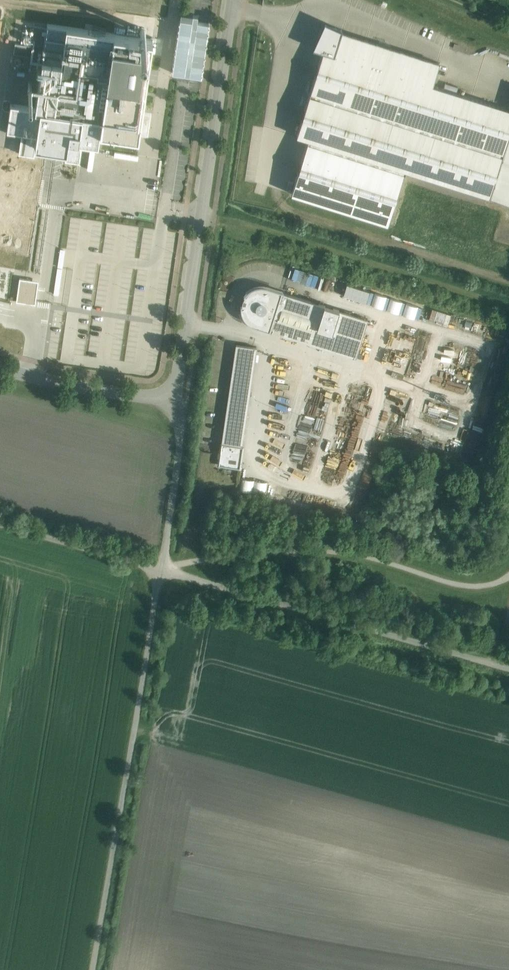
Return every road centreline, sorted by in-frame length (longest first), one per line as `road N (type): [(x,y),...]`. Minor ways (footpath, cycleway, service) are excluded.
road 1 (unclassified): [(164,571),(92,969)]
road 2 (unclassified): [(164,571),(508,669)]
road 3 (unclassified): [(0,363),(179,393),(201,255)]
road 4 (residential): [(201,255),(232,0)]
road 5 (unclassified): [(0,524),(164,571)]

